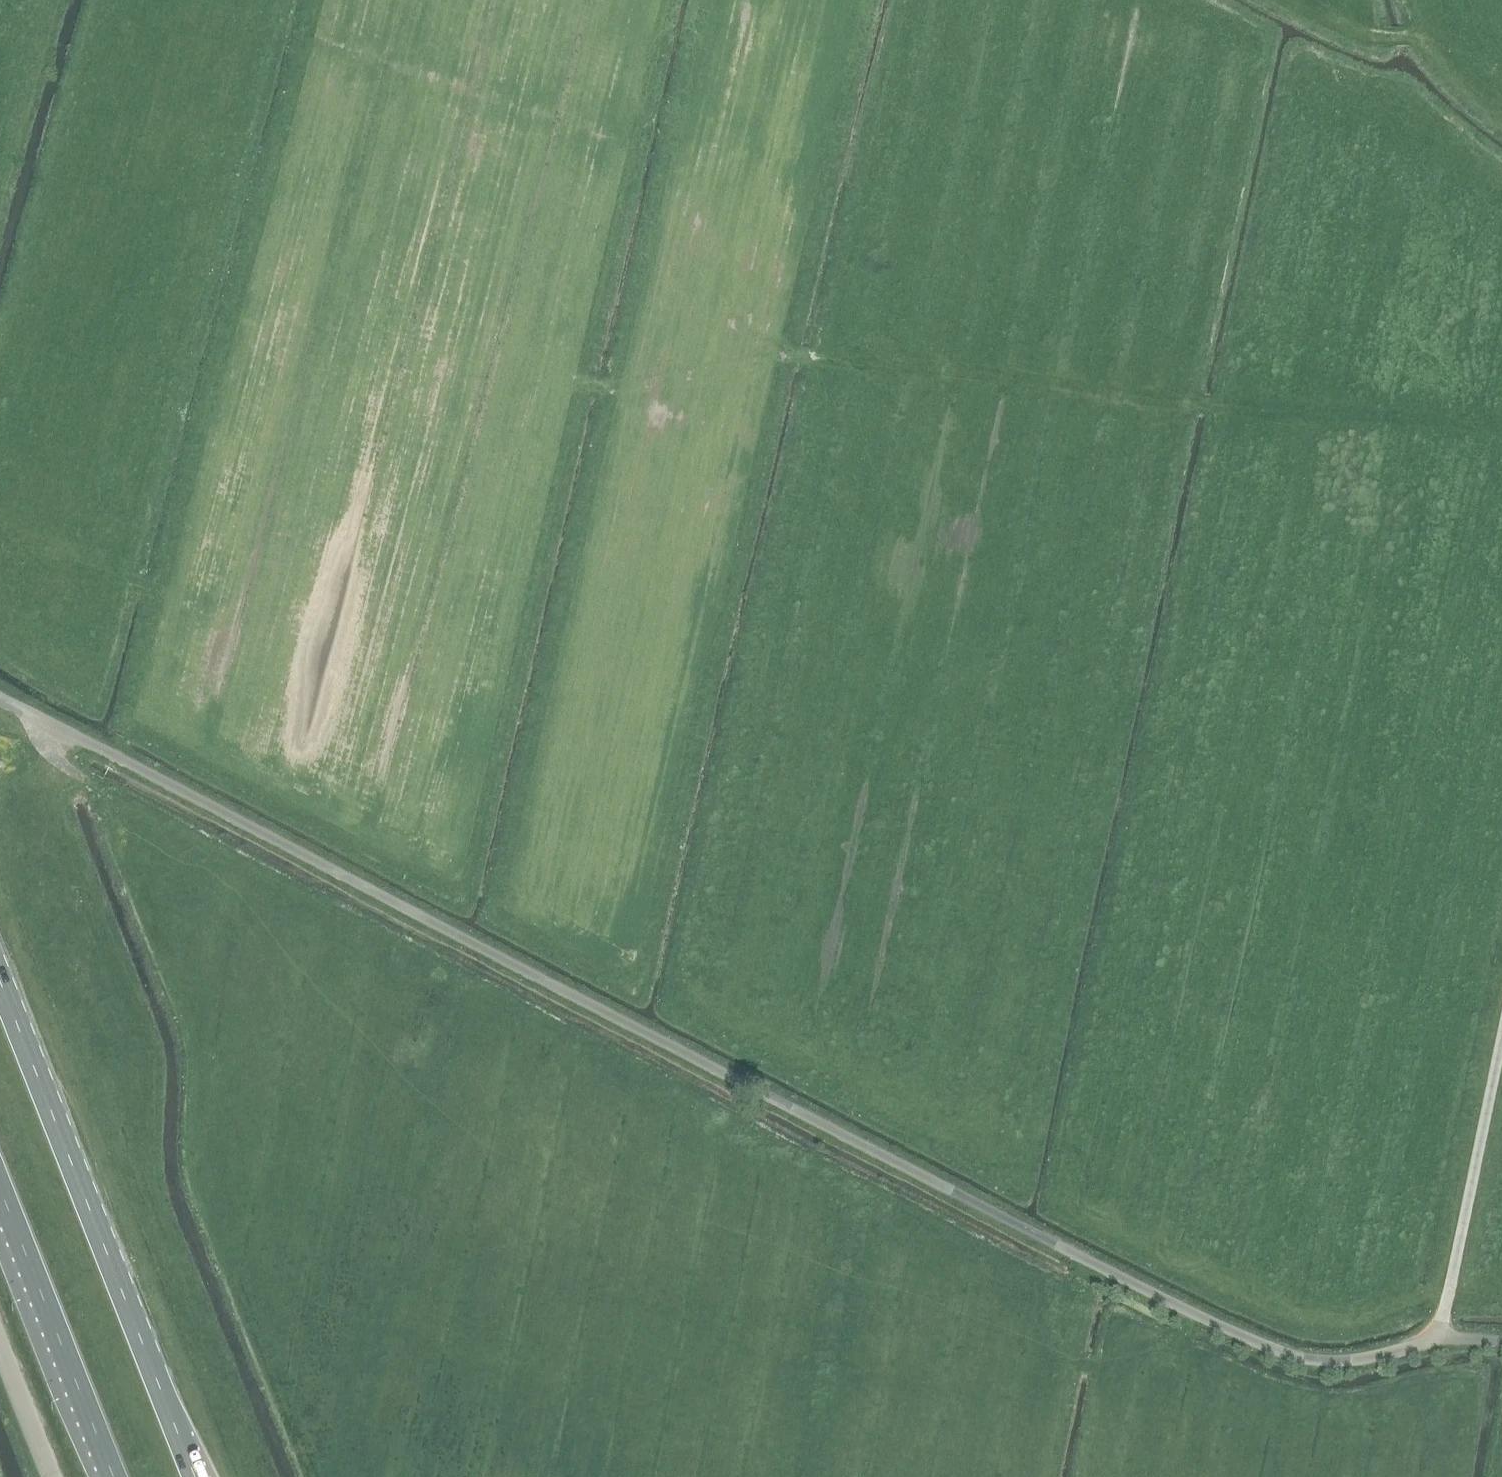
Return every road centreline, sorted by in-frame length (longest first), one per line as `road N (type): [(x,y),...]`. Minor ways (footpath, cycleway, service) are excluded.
road 1 (unclassified): [(1437,1340),(1330,1362),(1246,1338),(0,698)]
road 2 (primary): [(195,1476),(0,981)]
road 3 (primary): [(0,1189),(113,1476)]
road 4 (unclassified): [(50,1476),(0,1349)]

